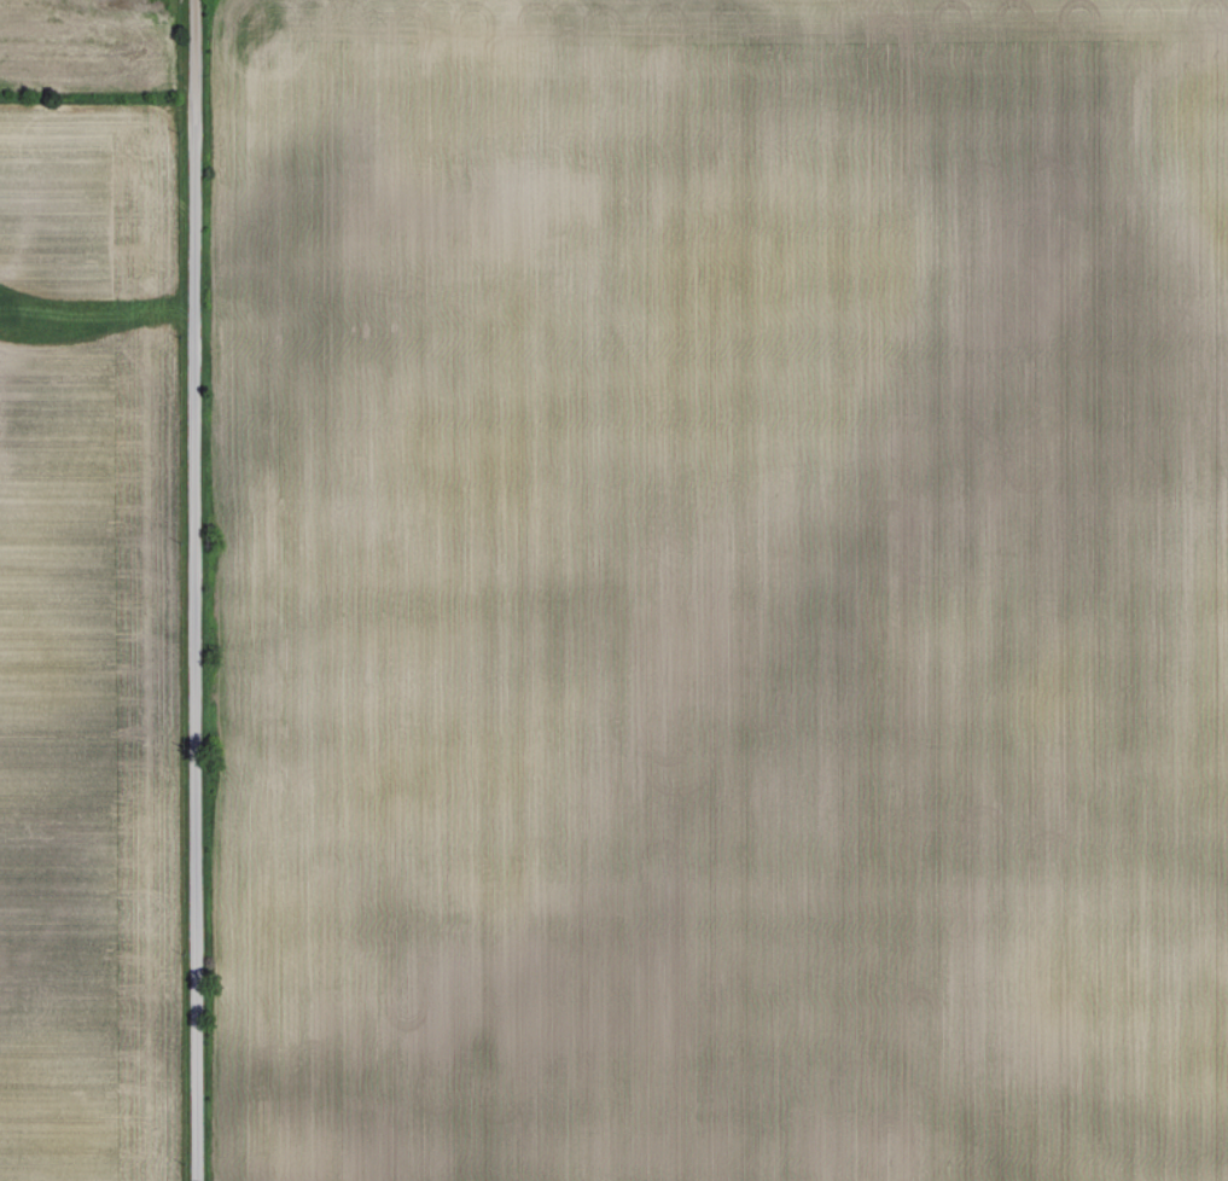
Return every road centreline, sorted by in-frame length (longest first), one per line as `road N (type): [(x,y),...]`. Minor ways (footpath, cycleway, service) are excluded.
road 1 (residential): [(187,1180),(184,0)]

